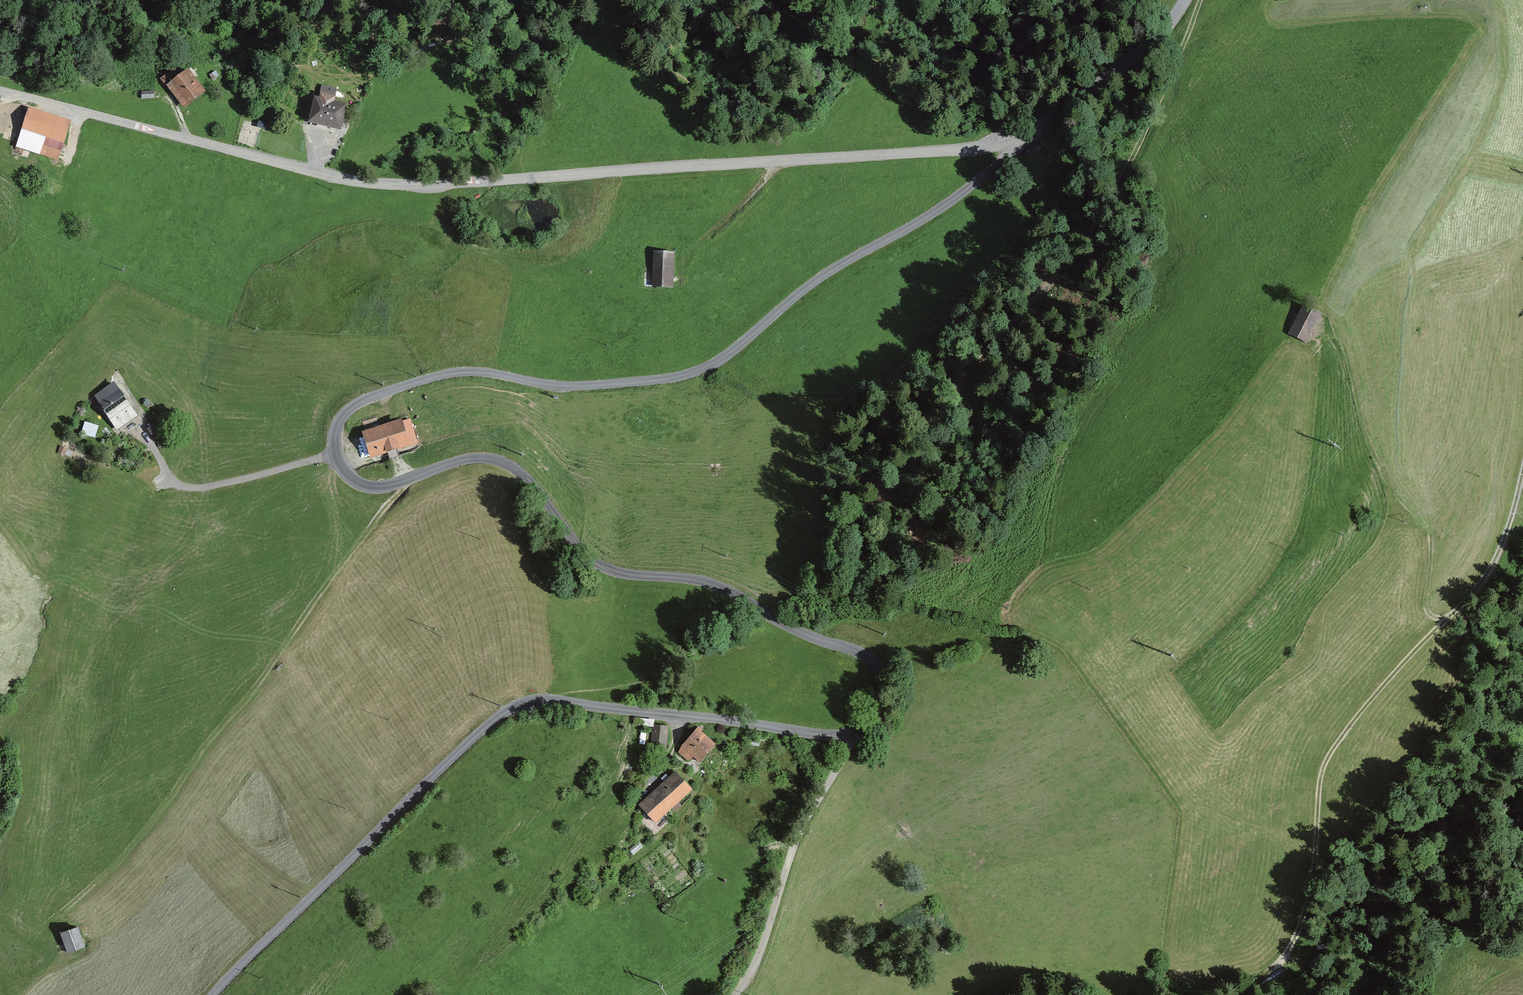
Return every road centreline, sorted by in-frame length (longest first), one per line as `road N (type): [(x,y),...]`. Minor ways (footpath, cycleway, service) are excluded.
road 1 (unclassified): [(1053,122),(970,189),(835,269),(718,363),(695,373),(559,386),(455,373),(347,410),(335,451),(363,484),(386,485),(476,457),(499,461),(523,472),(596,563),(621,575),(707,584),(793,631),(868,657),(883,699),(866,726),(838,737),(569,700),(512,707),(216,994)]
road 2 (residential): [(0,92),(362,183),(975,149),(1053,122)]
road 3 (track): [(36,940),(156,824),(411,477)]
road 4 (track): [(1446,617),(1324,760),(1308,903),(1287,948),(1237,994)]
road 5 (track): [(1326,330),(1344,342),(1372,448),(1431,532),(1426,598),(1428,610),(1446,617)]
road 6 (track): [(738,994),(765,949),(803,829),(854,734)]
road 7 (residential): [(1053,122),(1115,77),(1186,0)]
road 8 (track): [(1446,617),(1490,571),(1522,478)]
road 9 (track): [(160,467),(49,577)]
road 10 (track): [(778,162),(685,267)]

